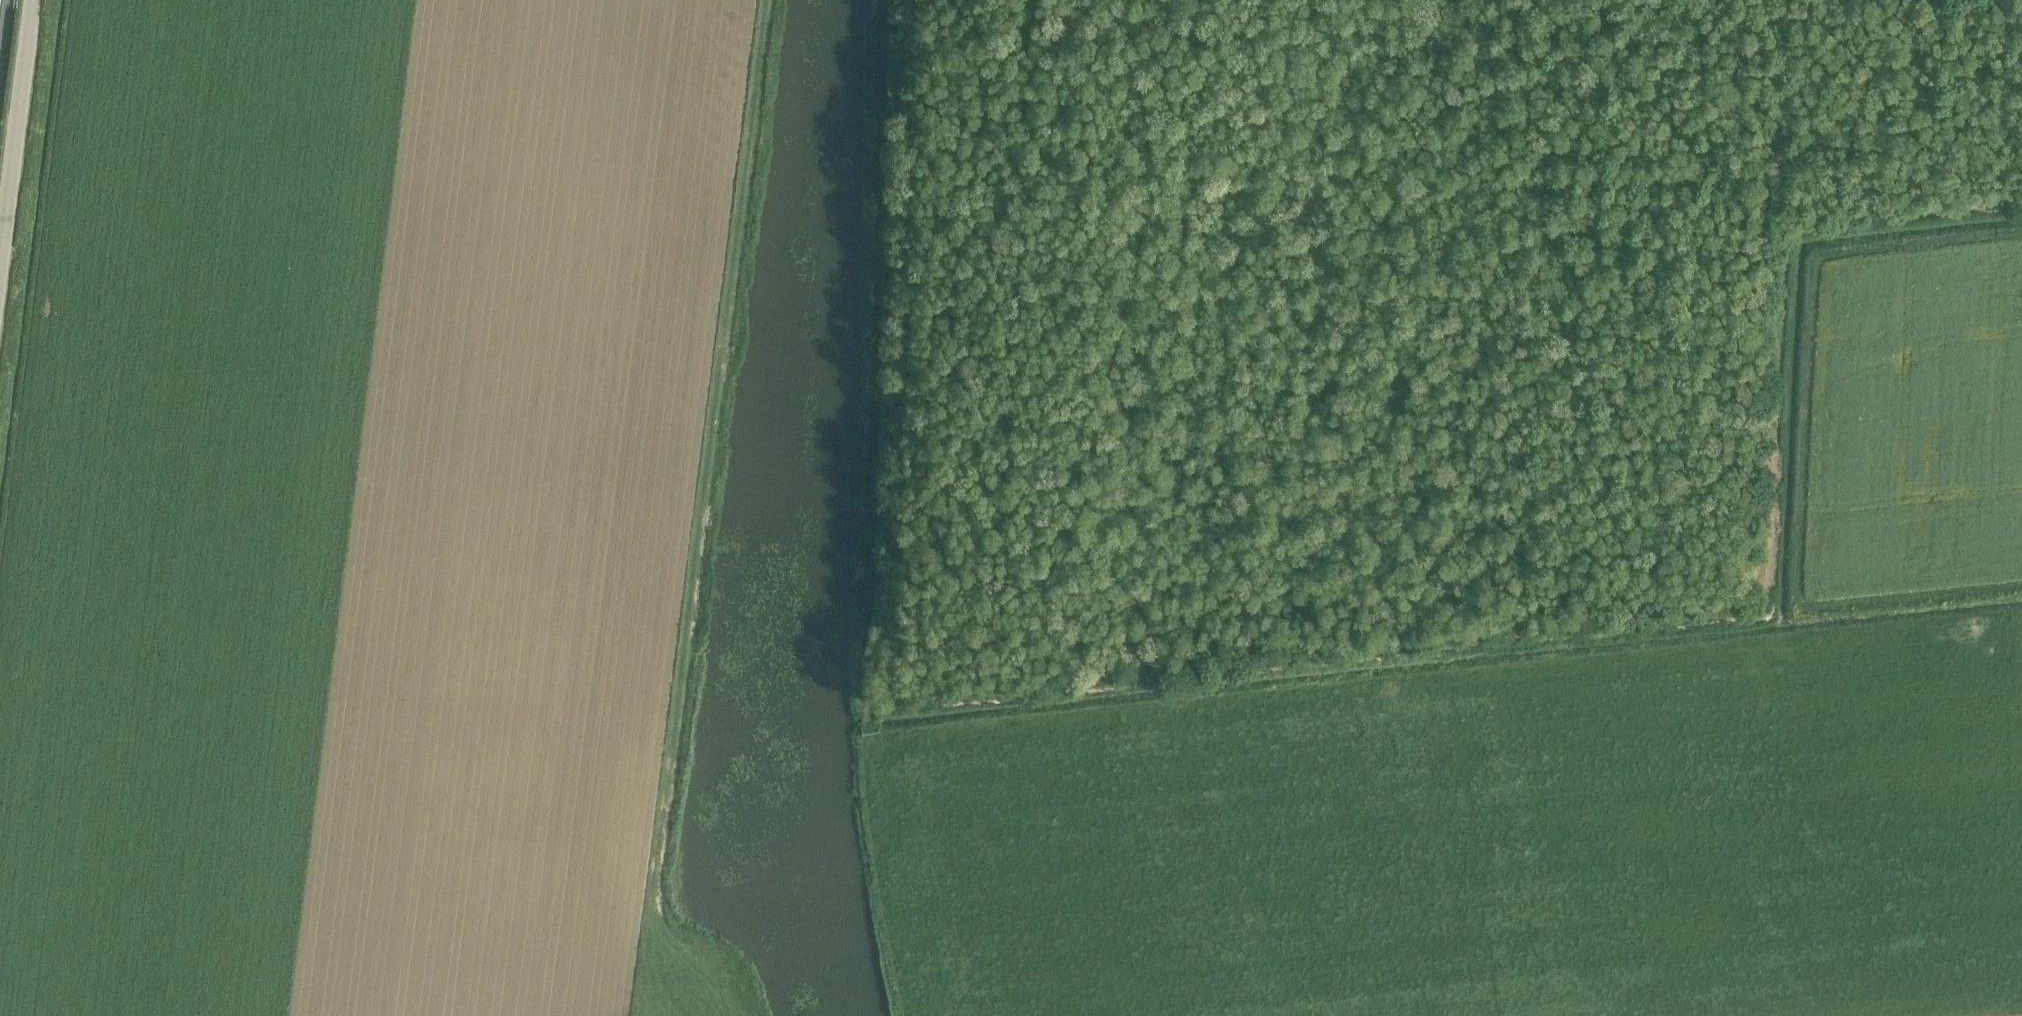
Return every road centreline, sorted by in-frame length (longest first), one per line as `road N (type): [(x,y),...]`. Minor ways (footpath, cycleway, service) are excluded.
road 1 (unclassified): [(0,291),(37,0)]

